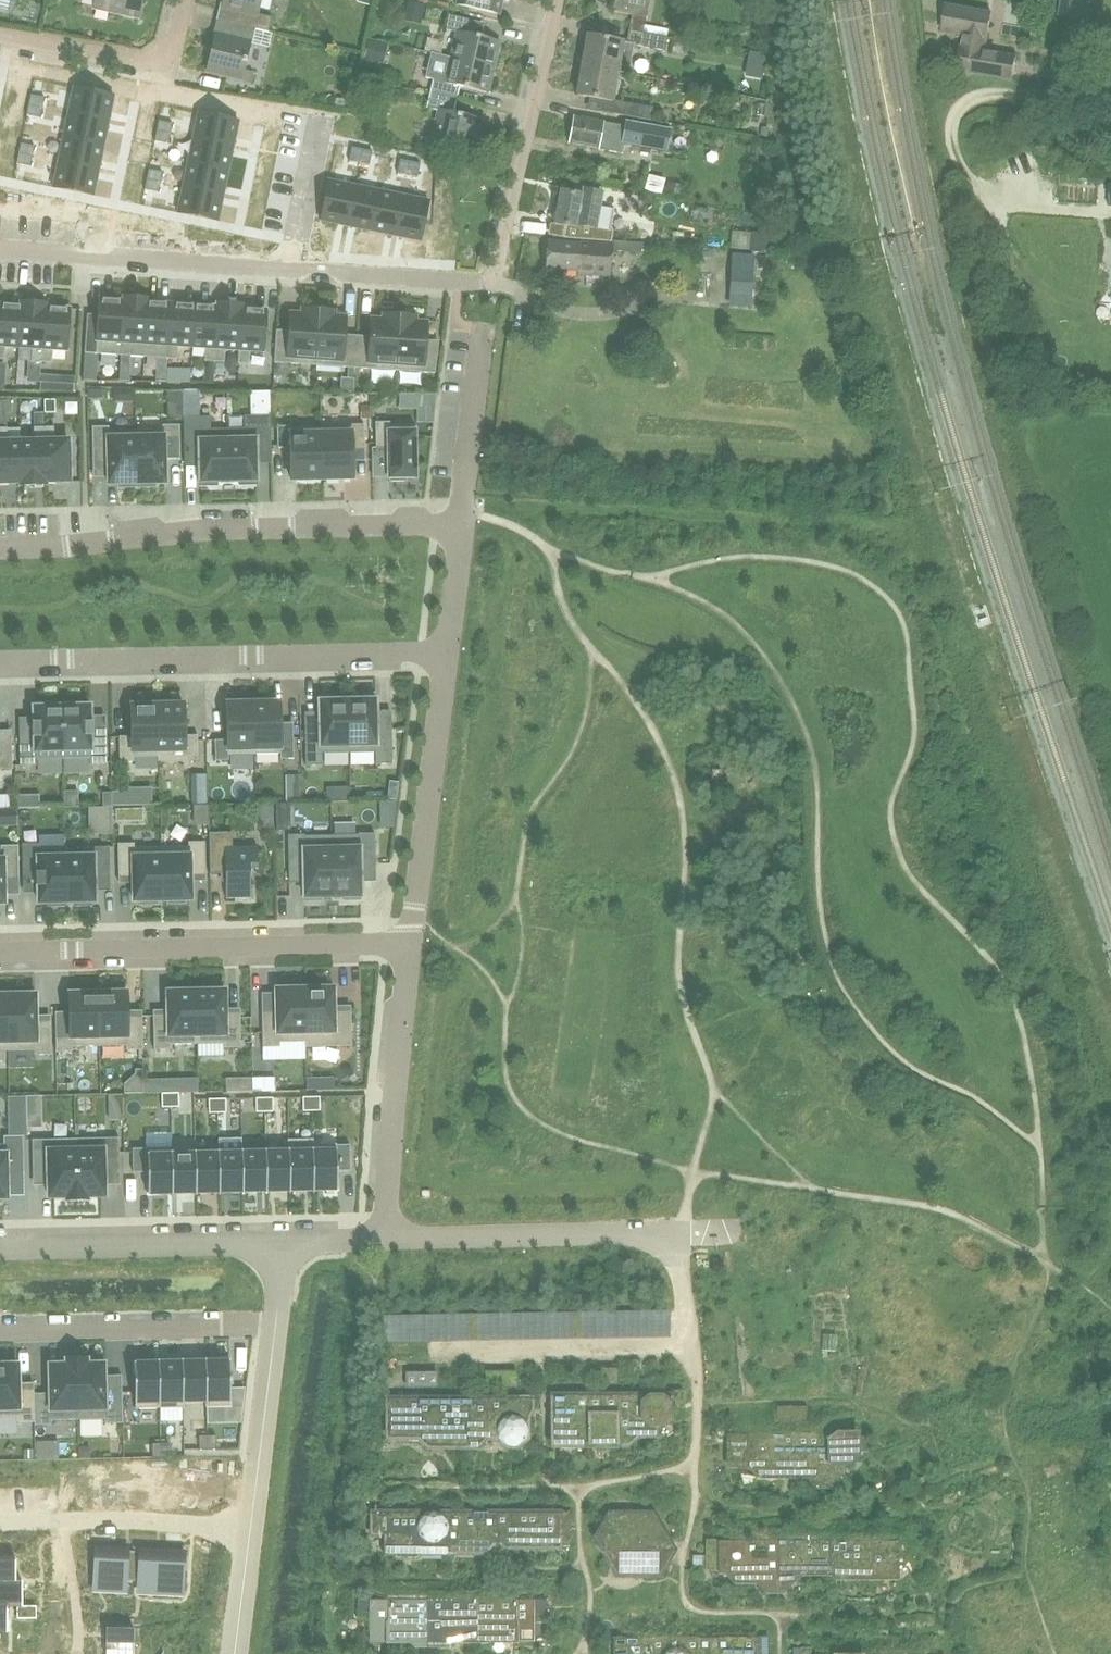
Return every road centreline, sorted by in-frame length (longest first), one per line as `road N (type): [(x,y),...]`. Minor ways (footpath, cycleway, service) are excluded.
road 1 (residential): [(496,269),(477,282),(0,247)]
road 2 (residential): [(0,549),(223,528),(460,528)]
road 3 (unclassified): [(1110,306),(1059,296),(1034,280),(1003,243),(945,115),(961,94),(1078,89),(1110,74)]
road 4 (residential): [(447,651),(0,661)]
road 5 (residential): [(0,951),(408,944)]
road 6 (residential): [(381,1239),(682,1239)]
road 7 (residential): [(408,944),(381,1239)]
road 8 (residential): [(447,651),(408,944)]
road 9 (residential): [(0,1247),(284,1240)]
road 10 (residential): [(496,269),(558,0)]
road 11 (residential): [(274,1320),(0,1323)]
road 12 (residential): [(250,1526),(0,1519)]
road 13 (residential): [(182,0),(173,40),(137,60),(0,36)]
road 14 (residential): [(250,1526),(274,1320)]
road 15 (residential): [(483,328),(460,528)]
road 16 (residential): [(234,1653),(250,1526)]
road 17 (residential): [(460,528),(447,651)]

